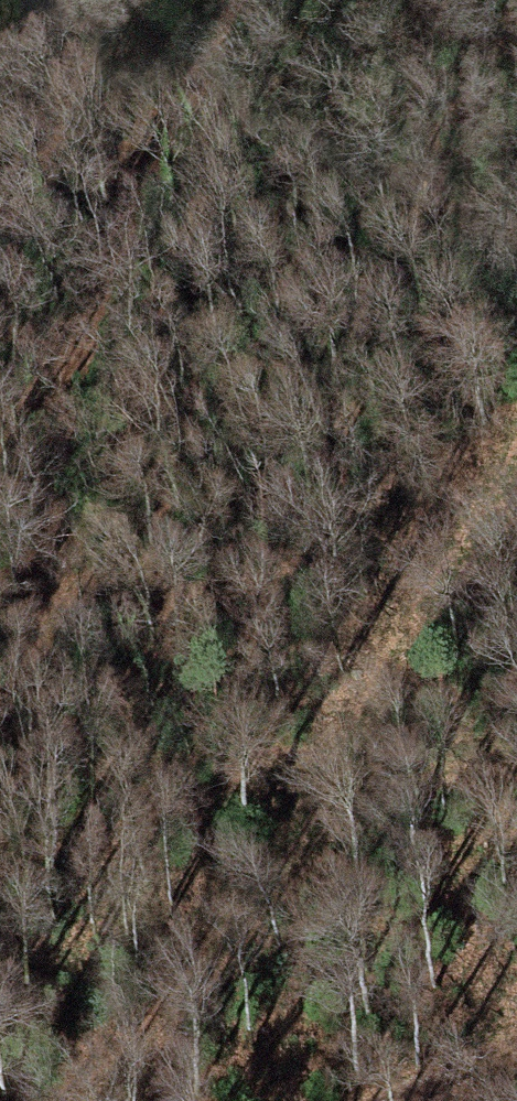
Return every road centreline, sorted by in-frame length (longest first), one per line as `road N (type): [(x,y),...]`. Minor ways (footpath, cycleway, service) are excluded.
road 1 (track): [(70,1100),(191,967),(326,795),(412,610),(516,446)]
road 2 (track): [(238,0),(125,197),(48,445),(24,652)]
road 3 (track): [(516,1050),(404,1100)]

